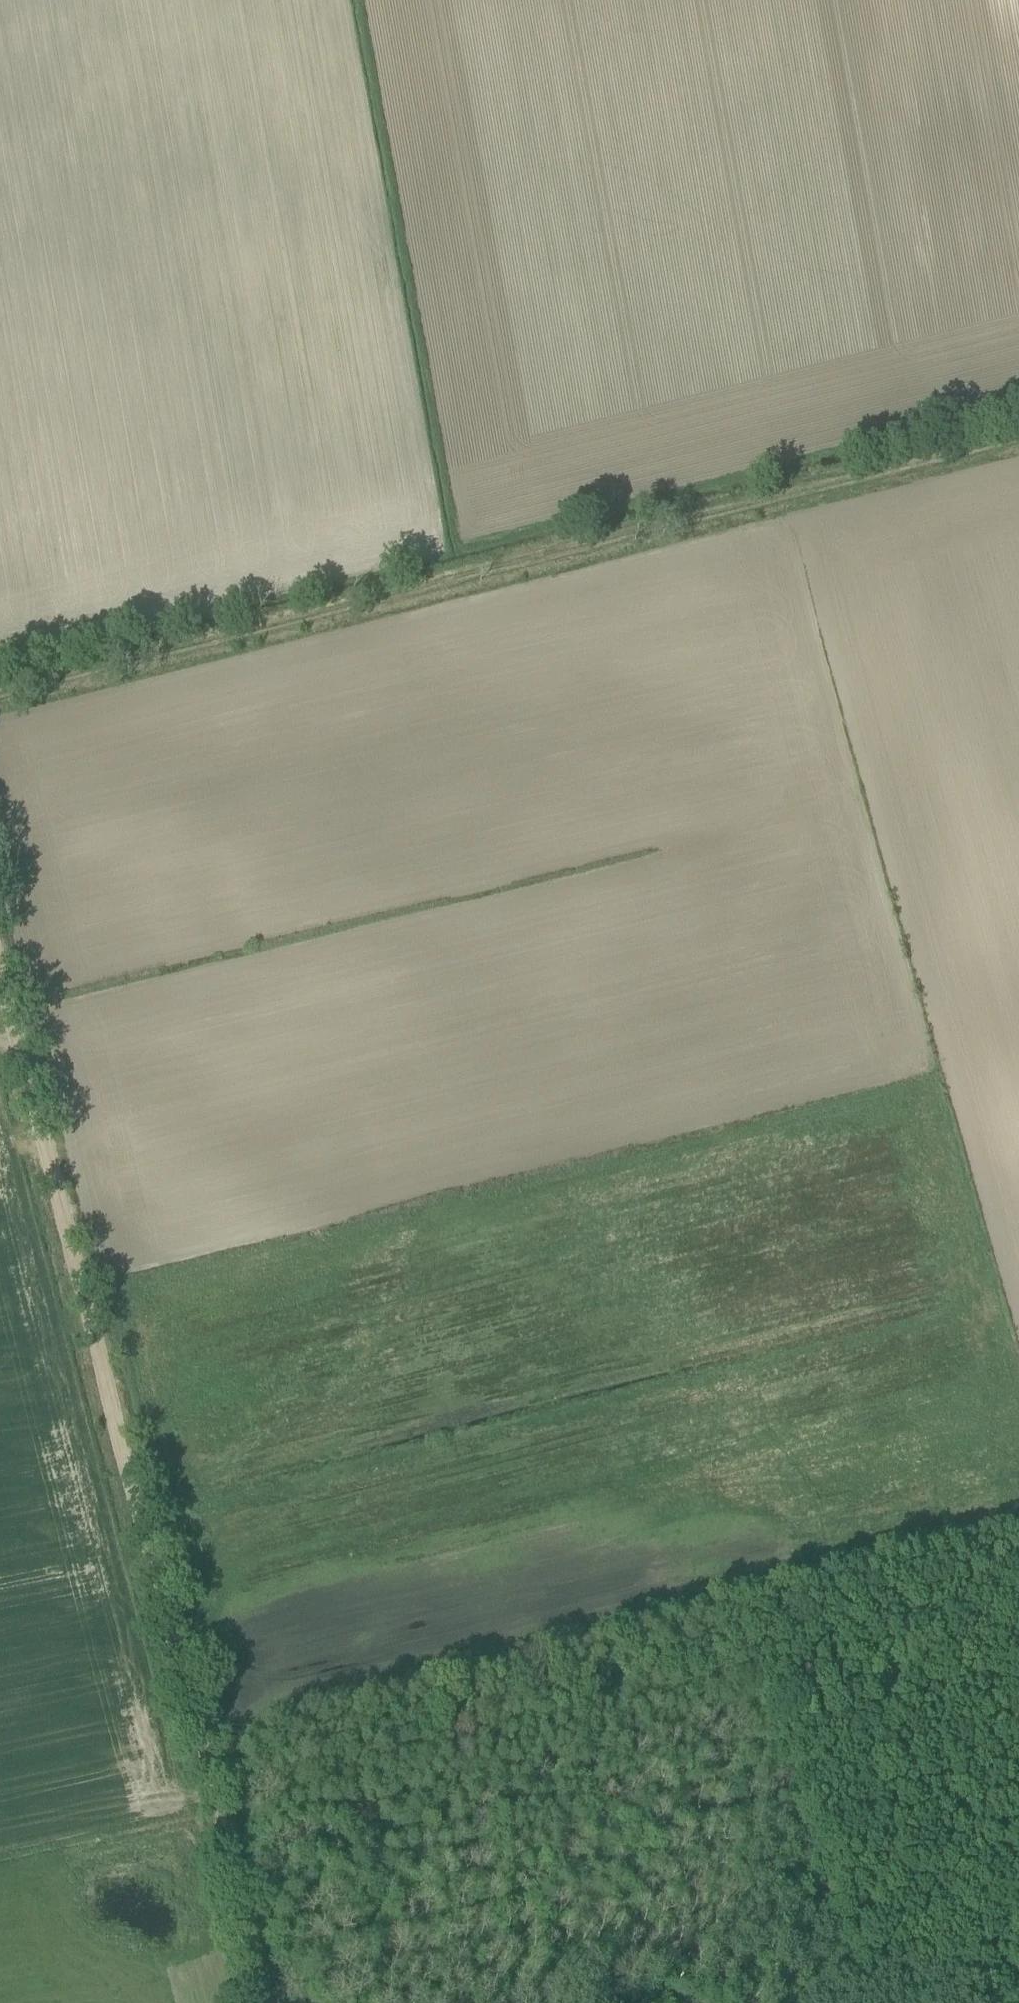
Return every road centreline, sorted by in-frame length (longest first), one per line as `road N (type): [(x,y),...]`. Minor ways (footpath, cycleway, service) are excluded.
road 1 (track): [(0,875),(276,2002)]
road 2 (track): [(1018,430),(0,687)]

